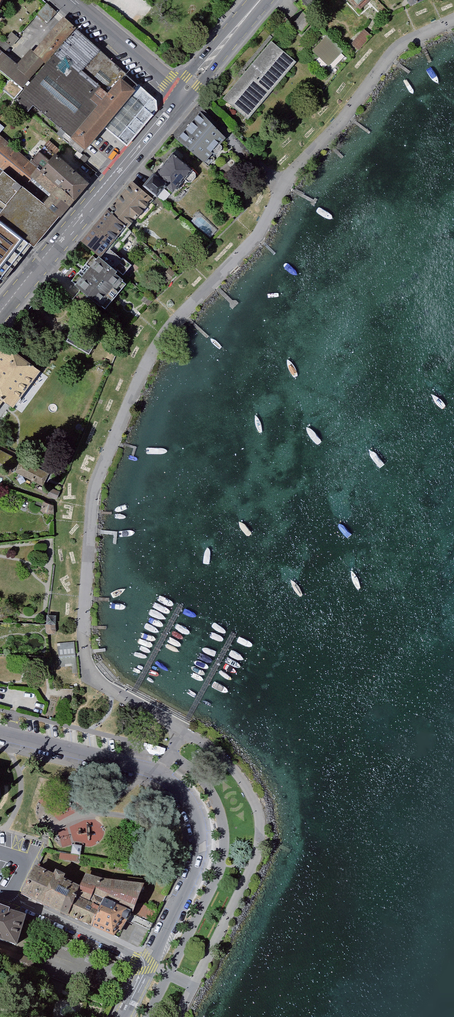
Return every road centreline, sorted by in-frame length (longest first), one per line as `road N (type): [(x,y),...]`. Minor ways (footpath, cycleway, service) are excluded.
road 1 (unclassified): [(146,973),(201,863),(200,810),(160,775),(0,734)]
road 2 (primary): [(0,311),(180,94)]
road 3 (residential): [(146,973),(138,958),(22,904),(13,890)]
road 4 (tertiary): [(180,94),(74,0)]
road 5 (primary): [(180,94),(259,0)]

